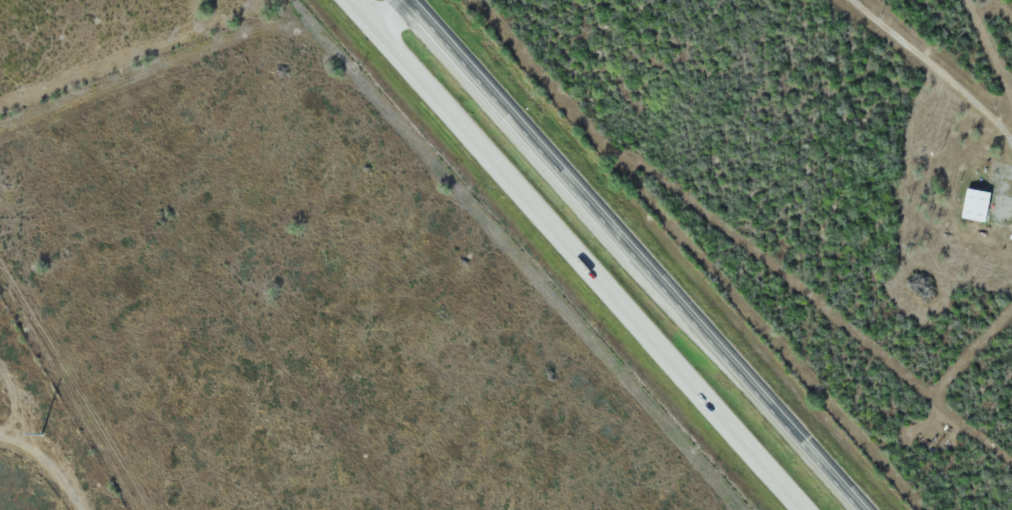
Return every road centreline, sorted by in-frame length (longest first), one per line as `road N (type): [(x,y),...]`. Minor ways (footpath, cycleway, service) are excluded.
road 1 (trunk): [(349,0),(803,509)]
road 2 (trunk): [(868,509),(417,0)]

